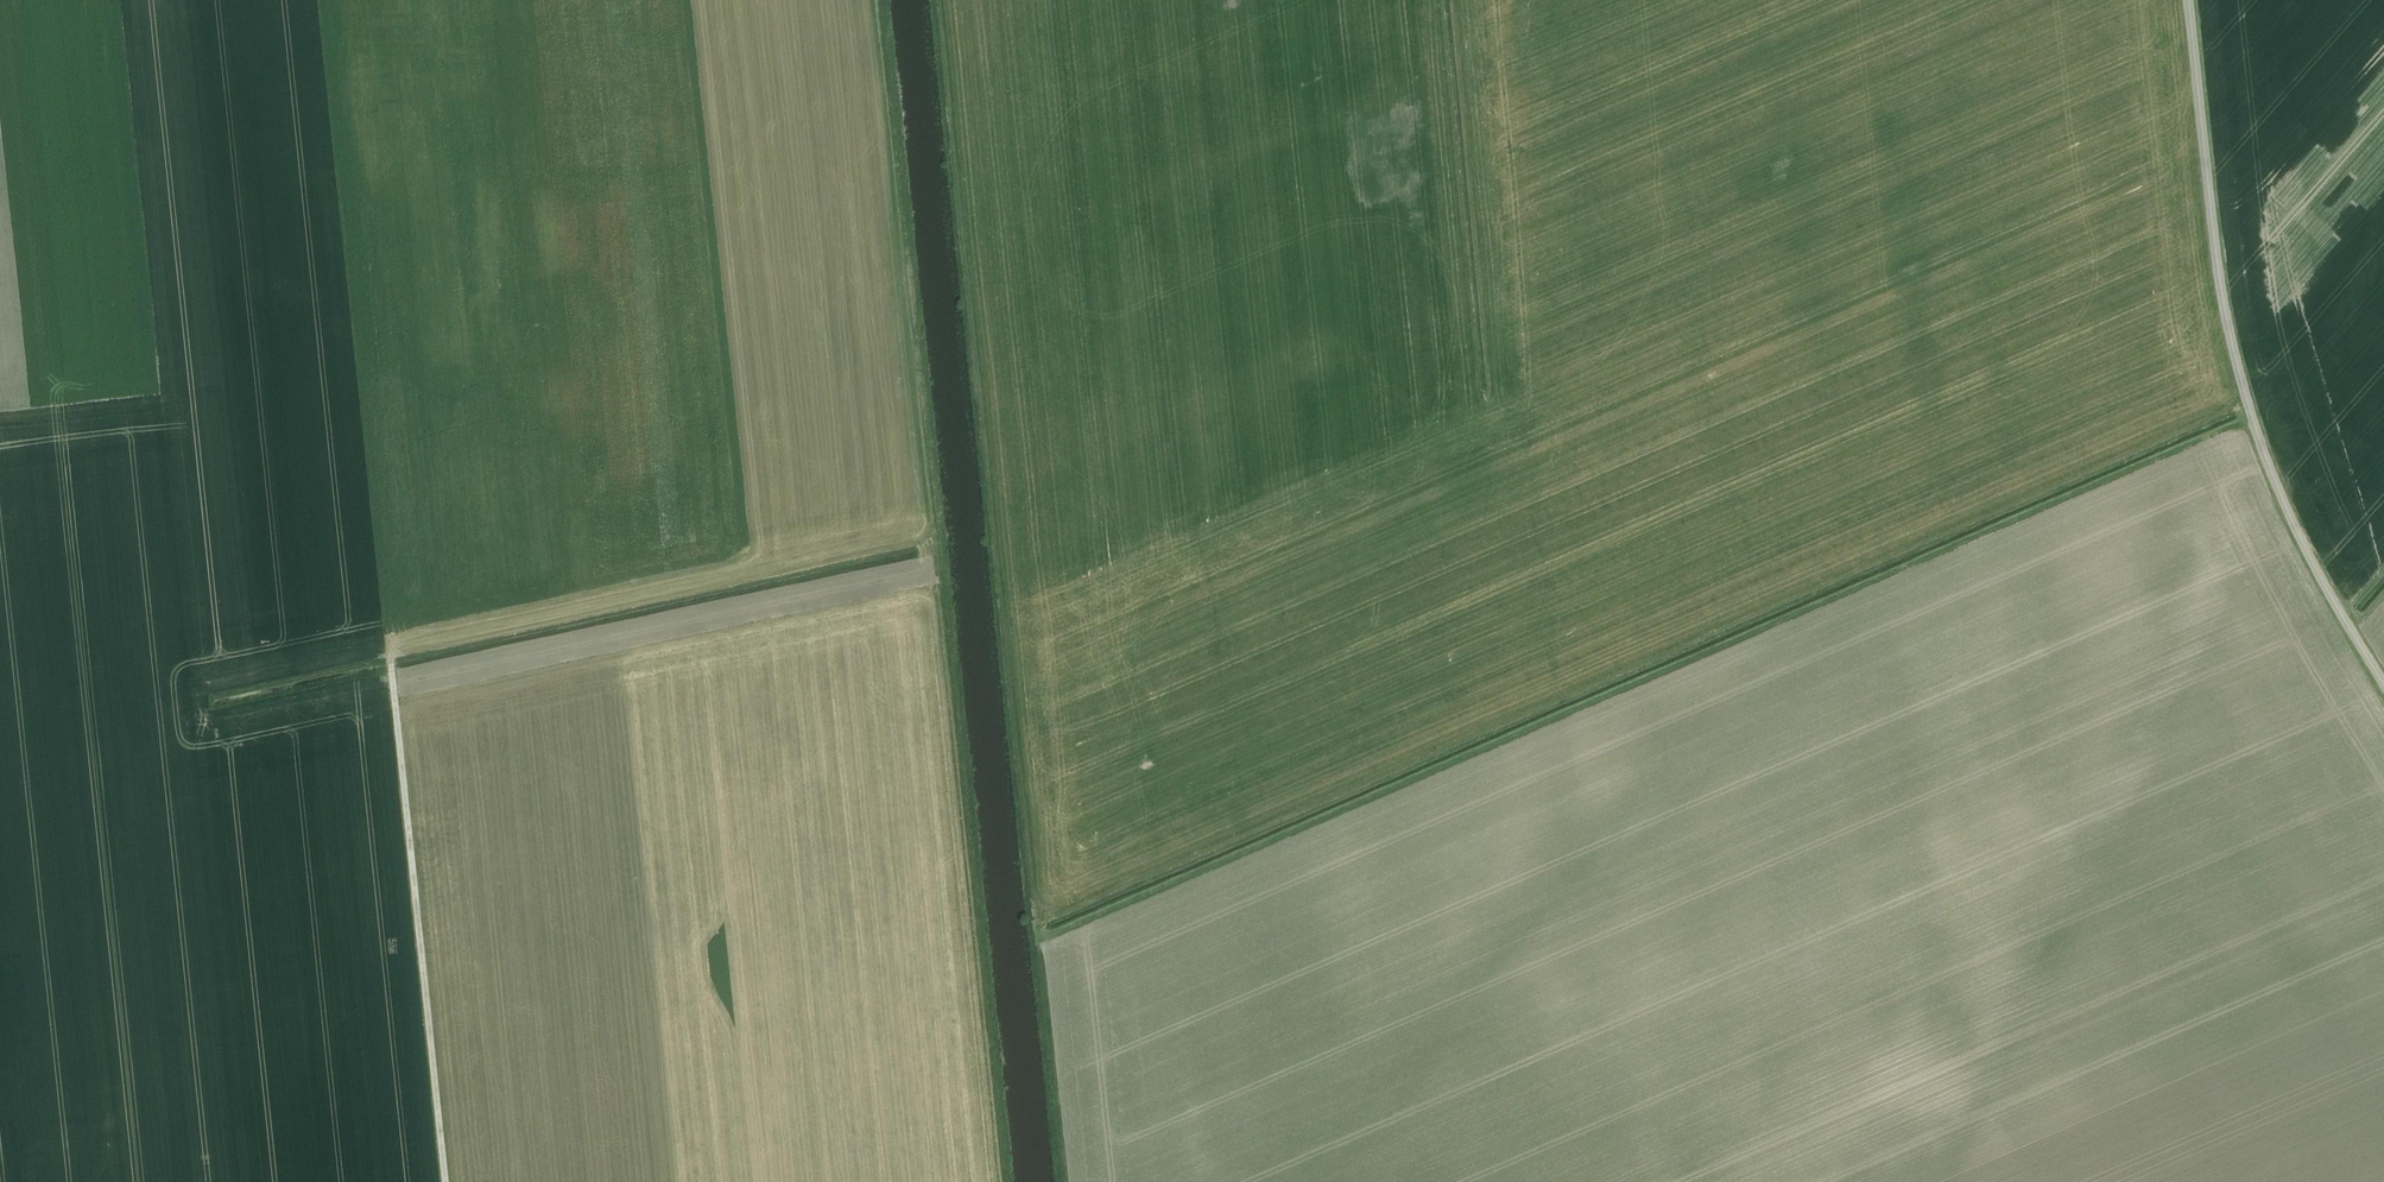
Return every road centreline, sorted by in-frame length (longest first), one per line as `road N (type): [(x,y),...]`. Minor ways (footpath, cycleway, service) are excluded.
road 1 (unclassified): [(2383,682),(2295,526),(2251,412),(2216,257),(2189,0)]
road 2 (unclassified): [(446,1181),(390,659)]

